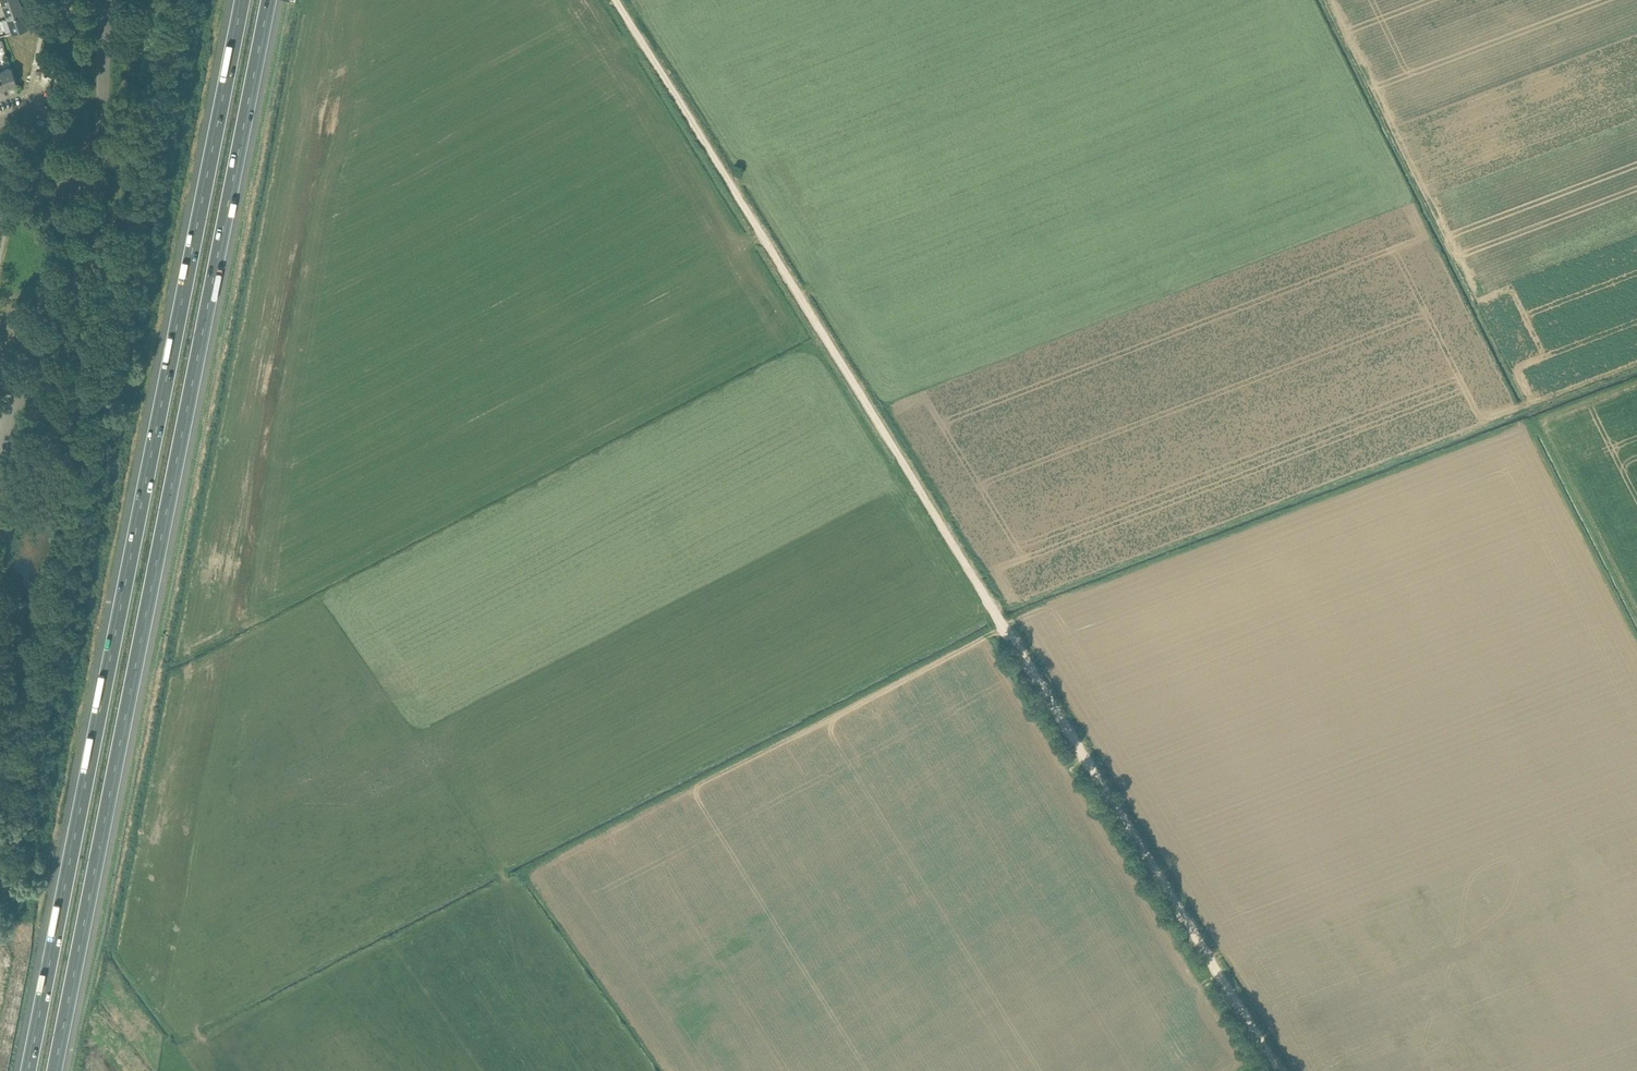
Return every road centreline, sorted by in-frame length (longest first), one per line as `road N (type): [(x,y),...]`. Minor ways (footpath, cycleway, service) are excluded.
road 1 (unclassified): [(1273,1070),(614,0)]
road 2 (motorway): [(243,0),(27,1070)]
road 3 (motorway): [(55,1070),(260,65)]
road 4 (motorway): [(94,1070),(181,642),(246,215),(260,65)]
road 5 (unclassified): [(18,404),(93,273),(105,232),(107,0)]

